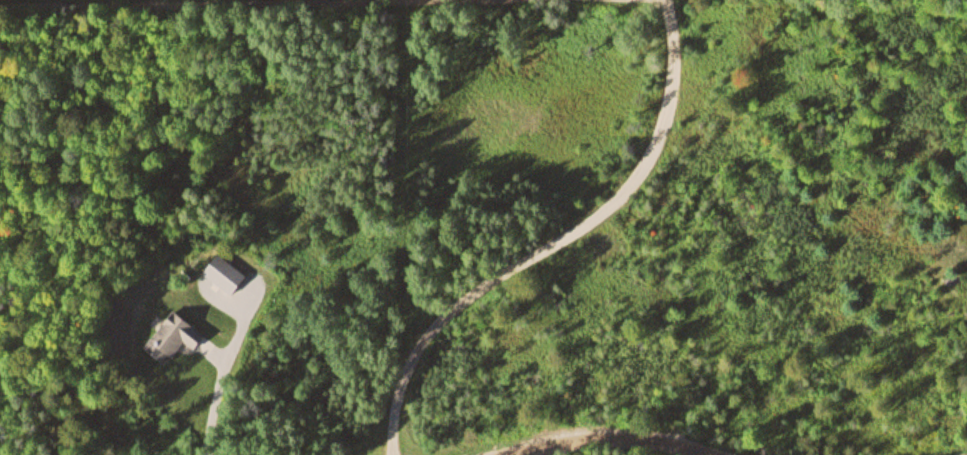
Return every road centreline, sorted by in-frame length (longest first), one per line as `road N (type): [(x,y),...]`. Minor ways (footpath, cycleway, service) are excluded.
road 1 (residential): [(402,454),(408,385),(430,342),(462,310),(615,212),(651,165),(675,97),(671,0)]
road 2 (track): [(0,3),(448,0)]
road 3 (residential): [(690,454),(638,446),(543,454)]

